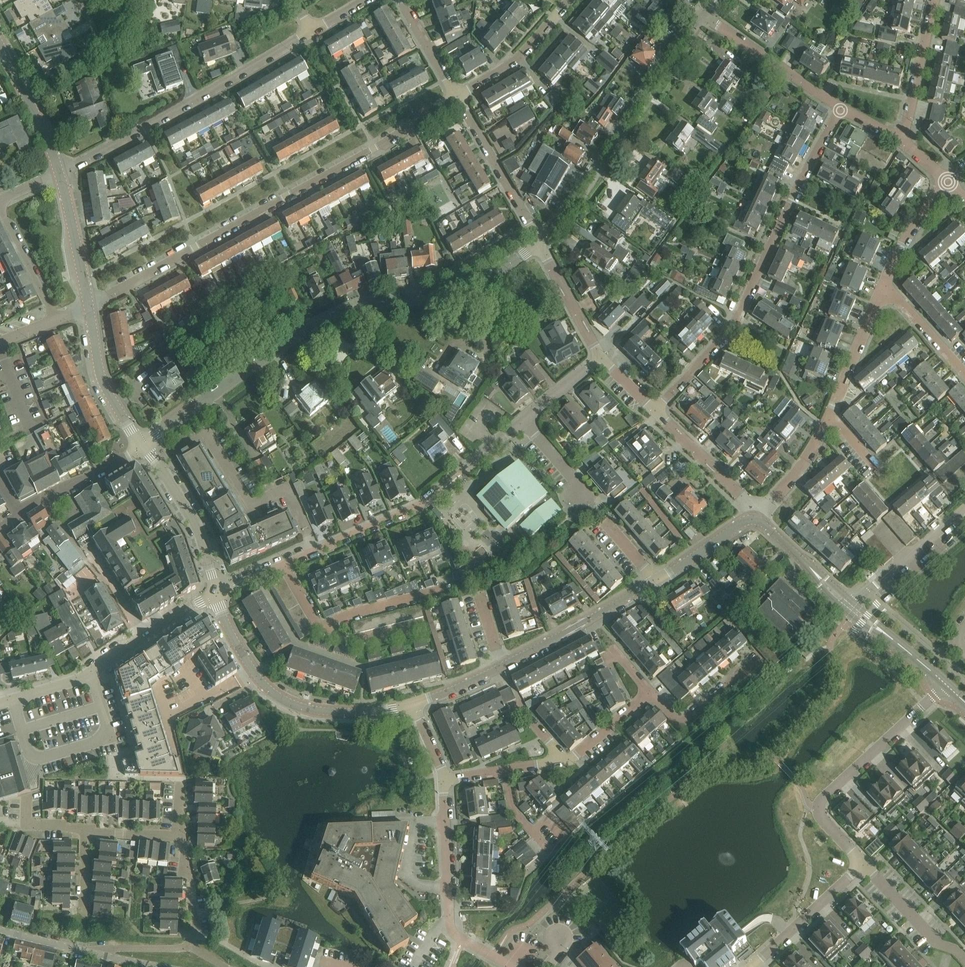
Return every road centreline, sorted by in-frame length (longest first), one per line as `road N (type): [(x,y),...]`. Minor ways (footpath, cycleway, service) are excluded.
road 1 (residential): [(142,445),(341,310),(477,284),(540,245)]
road 2 (residential): [(89,309),(457,97)]
road 3 (residential): [(655,411),(730,332),(841,109)]
road 4 (residential): [(58,171),(311,32)]
road 5 (residential): [(540,245),(692,23),(706,17)]
road 6 (tertiary): [(216,593),(240,650),(278,698),(351,712),(414,705)]
road 7 (residential): [(865,865),(818,818),(816,807),(945,685)]
road 8 (residential): [(524,947),(505,964),(450,926),(444,779)]
road 9 (residential): [(216,593),(424,505)]
road 10 (residential): [(464,470),(604,358)]
road 11 (tertiary): [(502,667),(656,581)]
road 12 (residential): [(540,245),(457,97)]
road 13 (tertiary): [(216,593),(195,531),(142,445)]
road 14 (residential): [(841,109),(706,17)]
road 15 (residential): [(0,702),(86,678),(145,636)]
road 16 (residential): [(752,966),(865,865)]
road 17 (residential): [(457,97),(522,56),(571,0)]
road 18 (residential): [(853,611),(964,510)]
road 19 (tertiary): [(142,445),(102,382),(89,309)]
road 20 (residential): [(754,519),(655,411)]
road 21 (residential): [(935,0),(902,141)]
road 22 (residential): [(649,693),(682,722),(740,675),(765,671)]
road 23 (residential): [(830,413),(885,281)]
road 24 (tertiary): [(89,309),(58,171)]
road 25 (residential): [(964,964),(865,865)]
road 26 (tertiary): [(853,611),(754,519)]
road 27 (residential): [(754,519),(810,455),(830,413)]
road 28 (tertiary): [(58,171),(0,54)]
road 29 (residential): [(604,358),(540,245)]
road 30 (residential): [(56,322),(0,212)]
road 31 (residential): [(964,374),(885,281)]

